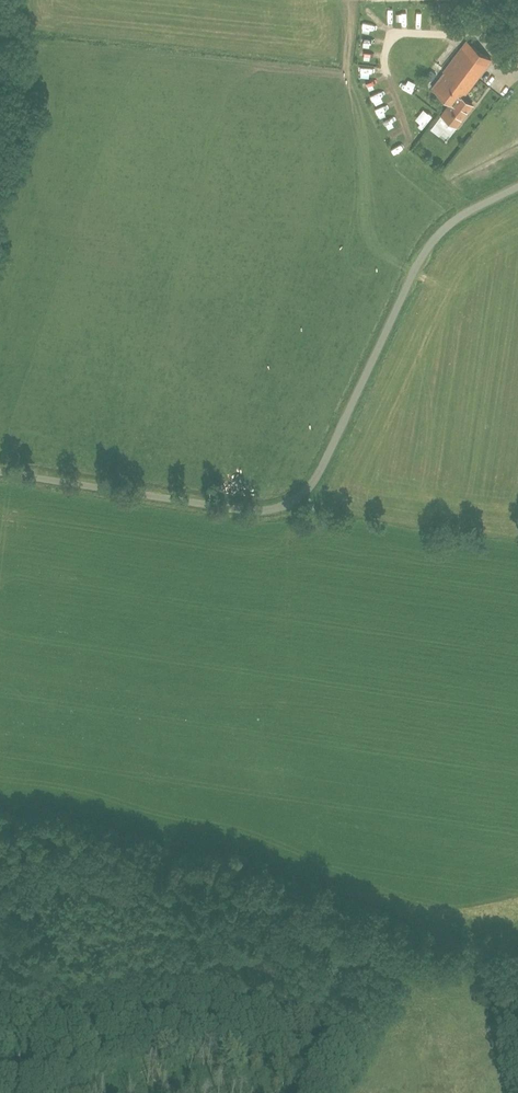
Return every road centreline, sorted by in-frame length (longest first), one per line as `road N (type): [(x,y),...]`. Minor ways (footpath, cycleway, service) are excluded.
road 1 (unclassified): [(517,187),(431,242),(312,482),(292,503),(241,511),(0,473)]
road 2 (track): [(413,273),(366,218),(348,89),(351,0)]

